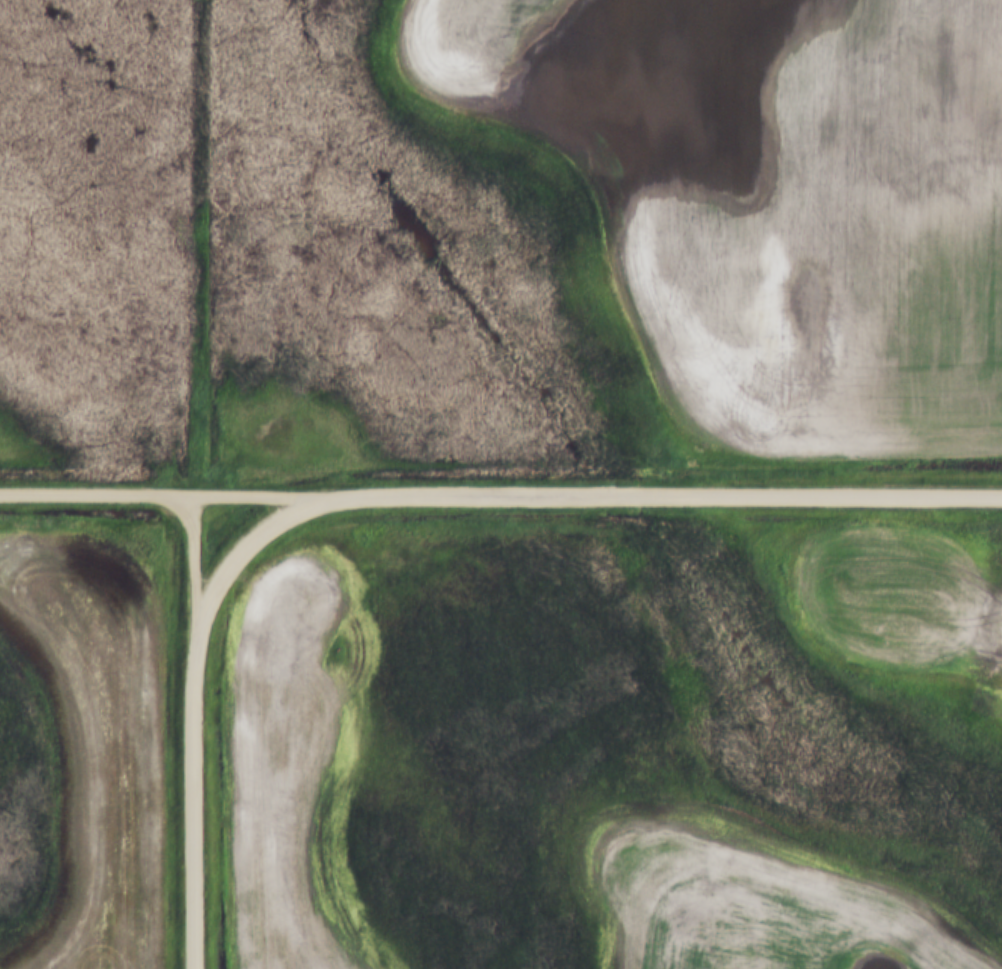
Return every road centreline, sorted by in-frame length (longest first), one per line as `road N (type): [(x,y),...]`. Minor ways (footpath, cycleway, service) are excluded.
road 1 (tertiary): [(335,498),(1001,498)]
road 2 (residential): [(0,496),(335,498)]
road 3 (tertiary): [(193,647),(194,968)]
road 4 (tertiary): [(193,647),(216,586),(243,549),(335,498)]
road 5 (residential): [(193,497),(193,647)]

